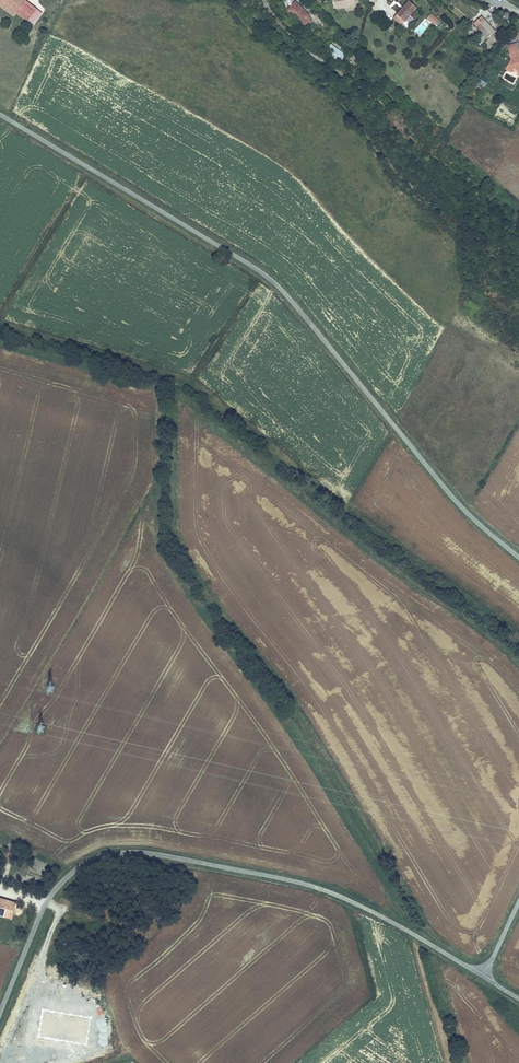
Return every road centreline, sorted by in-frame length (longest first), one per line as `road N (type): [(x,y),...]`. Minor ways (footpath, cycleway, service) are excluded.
road 1 (unclassified): [(0,114),(274,283),(452,496),(518,557)]
road 2 (unclassified): [(483,976),(317,888),(125,852),(85,865),(48,898),(0,1014)]
road 3 (track): [(449,1062),(413,935)]

